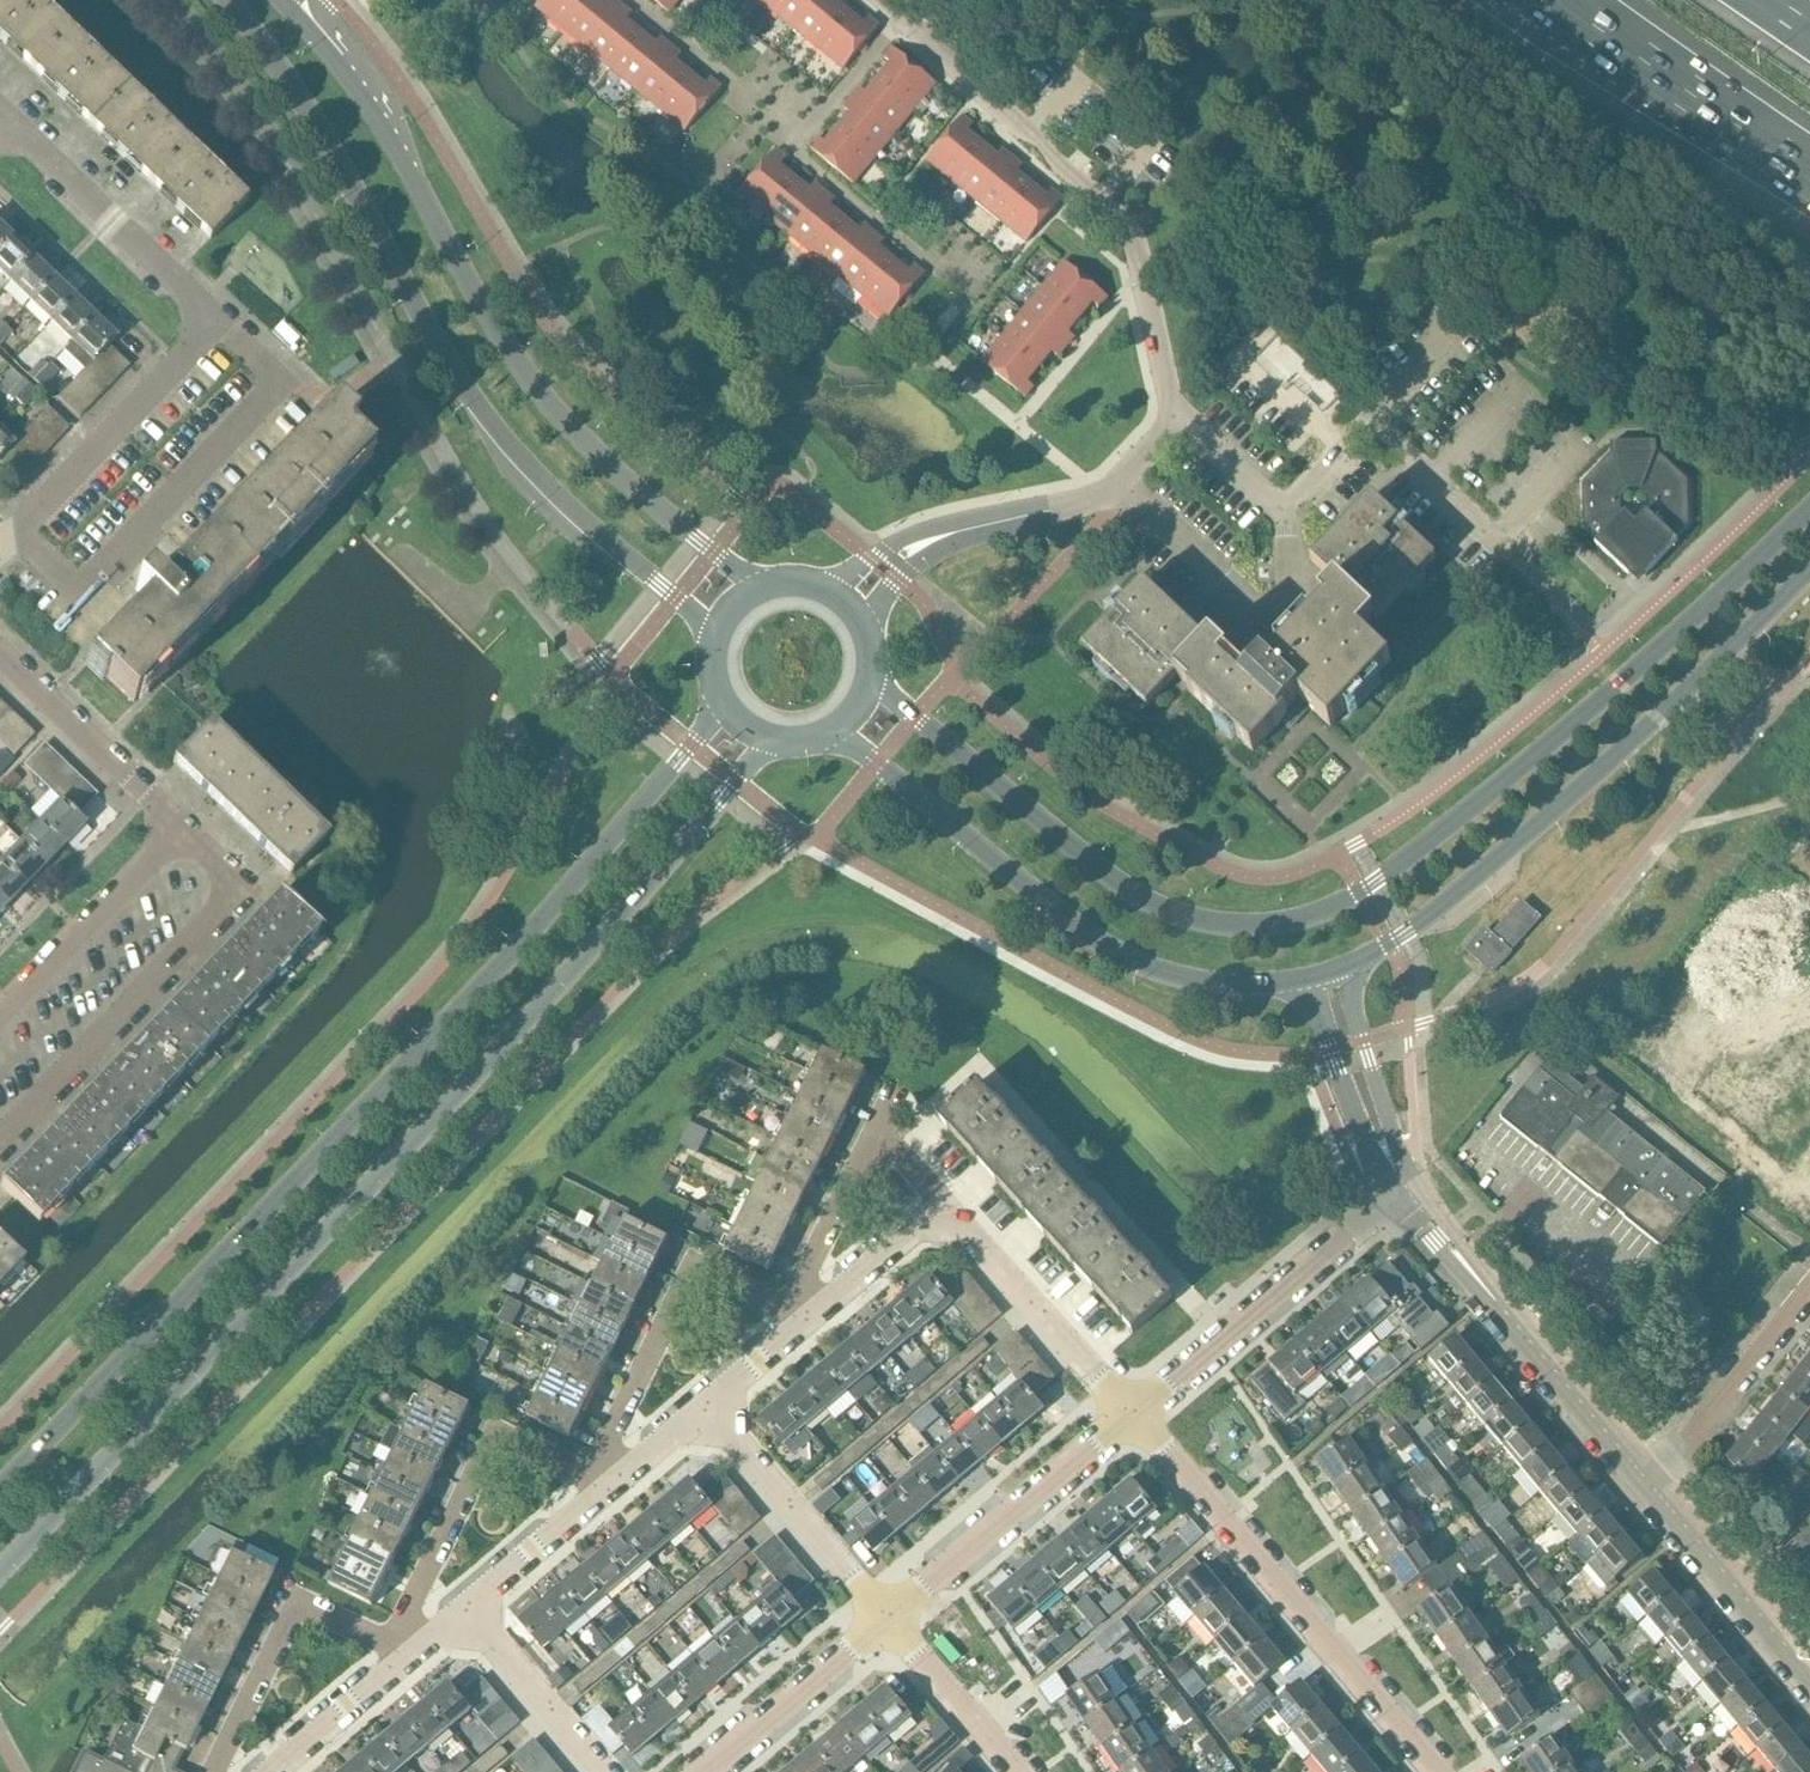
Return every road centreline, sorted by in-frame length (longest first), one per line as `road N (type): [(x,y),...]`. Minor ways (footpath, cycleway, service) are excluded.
road 1 (secondary): [(1809,510),(1506,781),(1358,895),(1305,918),(1208,923),(1122,888),(869,683)]
road 2 (secondary): [(0,1573),(550,1000),(772,740)]
road 3 (secondary): [(724,705),(465,1007),(0,1488)]
road 4 (secondary): [(227,0),(302,105),(487,419),(581,520),(717,633)]
road 5 (secondary): [(760,589),(610,468),(555,412),(503,341),(385,133),(296,14)]
road 6 (secondary): [(1348,967),(1389,945),(1533,828),(1809,571)]
road 7 (residential): [(1113,492),(1175,415),(1136,253),(1037,137),(905,19)]
road 8 (secondary): [(837,728),(1099,944),(1198,980),(1303,980)]
road 9 (residential): [(215,324),(280,386),(81,593),(16,529)]
road 10 (residential): [(1436,1771),(1135,1421)]
road 11 (residential): [(0,1148),(240,884),(181,828)]
road 12 (tertiary): [(1649,1483),(1409,1194)]
road 13 (residential): [(608,1492),(611,1436),(696,1268),(809,1323)]
road 14 (residential): [(411,1653),(411,1605),(494,1437),(608,1492)]
road 15 (residential): [(1135,1421),(1409,1194)]
road 16 (residential): [(922,258),(796,151),(905,19)]
road 17 (residential): [(887,1622),(1135,1421)]
road 18 (residential): [(809,1323),(804,1278),(878,1130),(947,1209)]
road 19 (residential): [(219,1771),(300,1602),(411,1653)]
road 20 (motorway): [(1564,0),(1809,173)]
road 21 (residential): [(215,324),(3,116)]
road 22 (residential): [(1113,492),(938,538),(895,559),(849,606)]
road 23 (residential): [(16,529),(215,324)]
road 24 (residential): [(1135,1421),(947,1209)]
road 25 (residential): [(887,1622),(705,1415)]
road 26 (residential): [(0,1016),(181,828)]
road 27 (residential): [(181,828),(0,653)]
road 28 (tertiary): [(1809,1675),(1649,1483)]
road 29 (residential): [(1649,1483),(1686,1449),(1809,1296)]
road 30 (tertiary): [(1303,980),(1328,1048),(1409,1194)]
road 31 (tertiary): [(1409,1194),(1348,967)]
road 32 (residential): [(711,1771),(887,1622)]
road 33 (residential): [(599,1771),(460,1614)]
road 34 (residential): [(1015,1771),(887,1622)]
road 35 (residential): [(460,1614),(608,1492)]
road 36 (residential): [(263,1771),(411,1653)]
road 37 (residential): [(809,1323),(947,1209)]
road 38 (residential): [(705,1415),(809,1323)]
road 39 (residential): [(734,81),(634,0)]
road 40 (residential): [(608,1492),(705,1415)]

